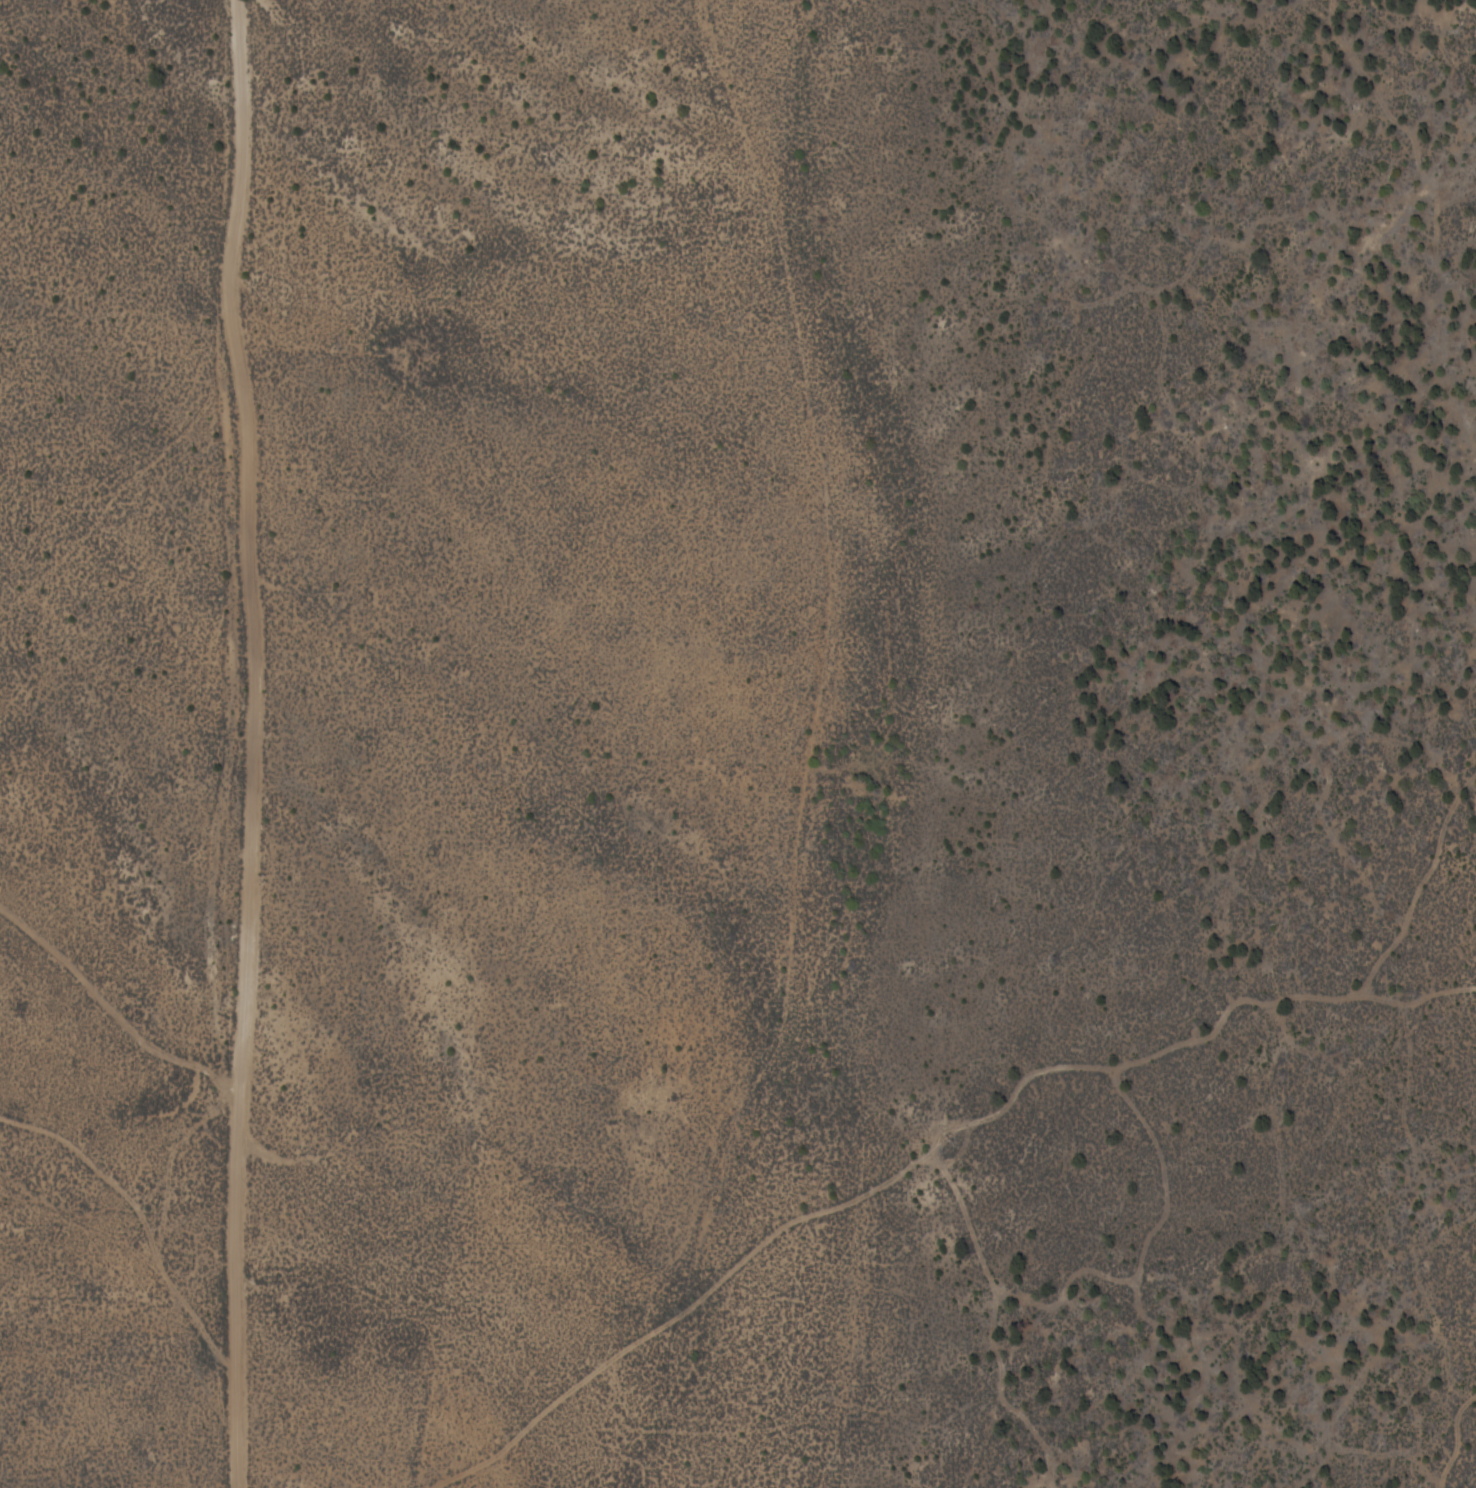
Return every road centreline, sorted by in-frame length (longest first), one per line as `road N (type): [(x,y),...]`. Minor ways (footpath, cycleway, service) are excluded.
road 1 (track): [(266,1487),(276,0)]

